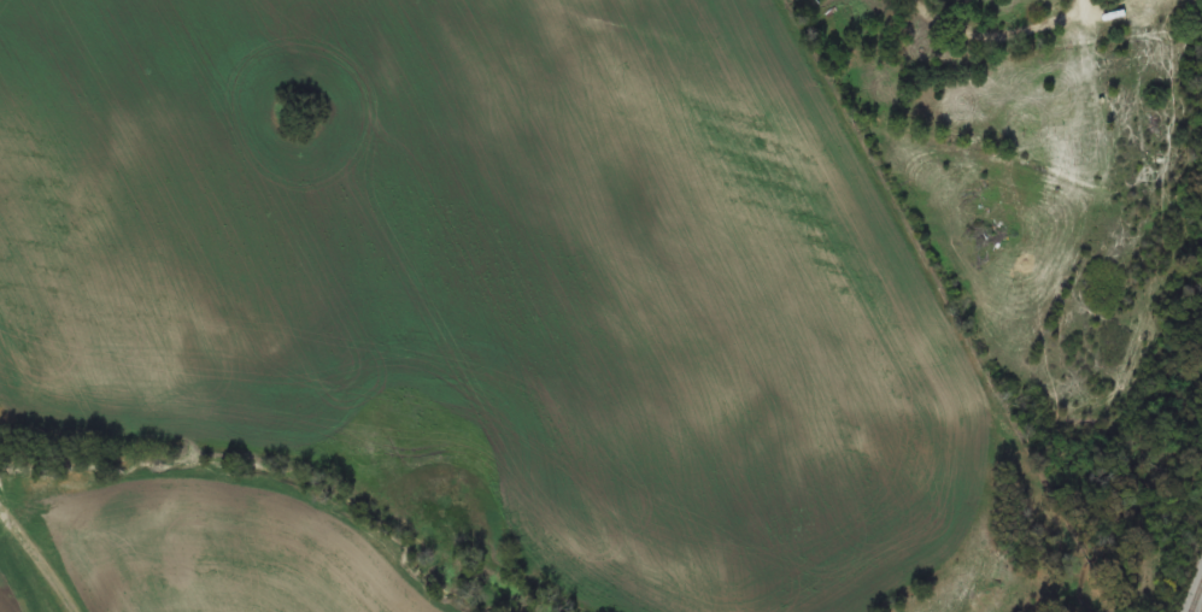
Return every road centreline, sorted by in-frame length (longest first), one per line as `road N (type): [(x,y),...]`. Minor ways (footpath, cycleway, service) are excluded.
road 1 (residential): [(924,0),(952,33),(1021,36),(1134,0)]

